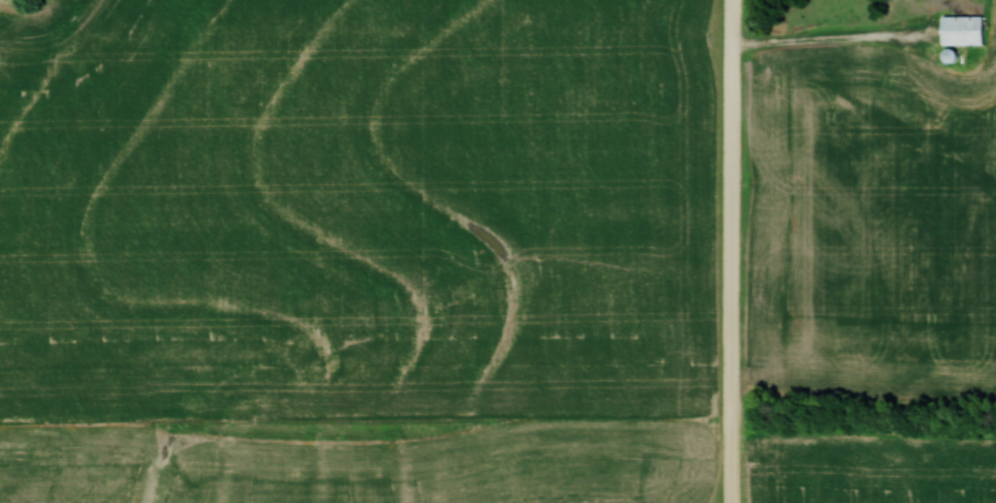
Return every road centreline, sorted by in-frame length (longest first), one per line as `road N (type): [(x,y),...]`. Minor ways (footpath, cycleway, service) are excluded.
road 1 (residential): [(736,502),(736,0)]

